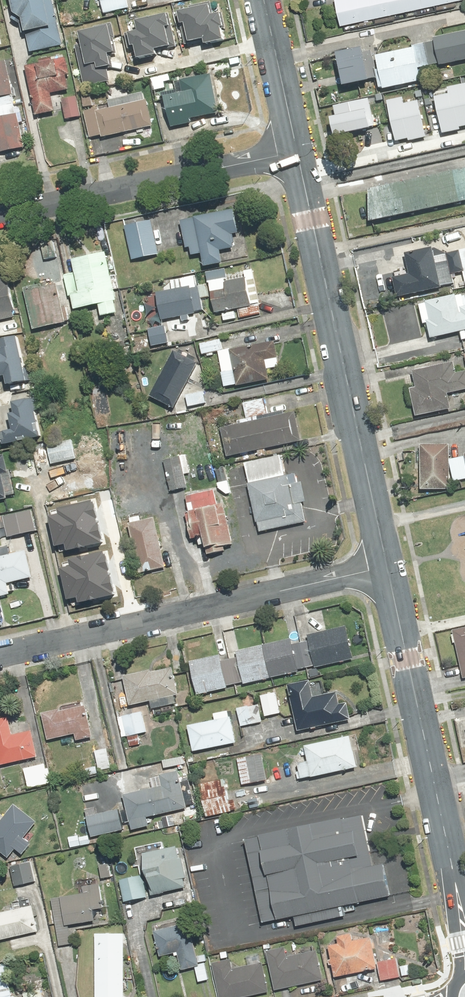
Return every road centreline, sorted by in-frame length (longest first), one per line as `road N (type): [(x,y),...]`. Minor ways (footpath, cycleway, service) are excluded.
road 1 (tertiary): [(387,568),(296,149)]
road 2 (residential): [(387,568),(0,654)]
road 3 (tertiary): [(464,918),(387,568)]
road 4 (residential): [(0,215),(296,149)]
road 5 (tertiary): [(296,149),(264,0)]

